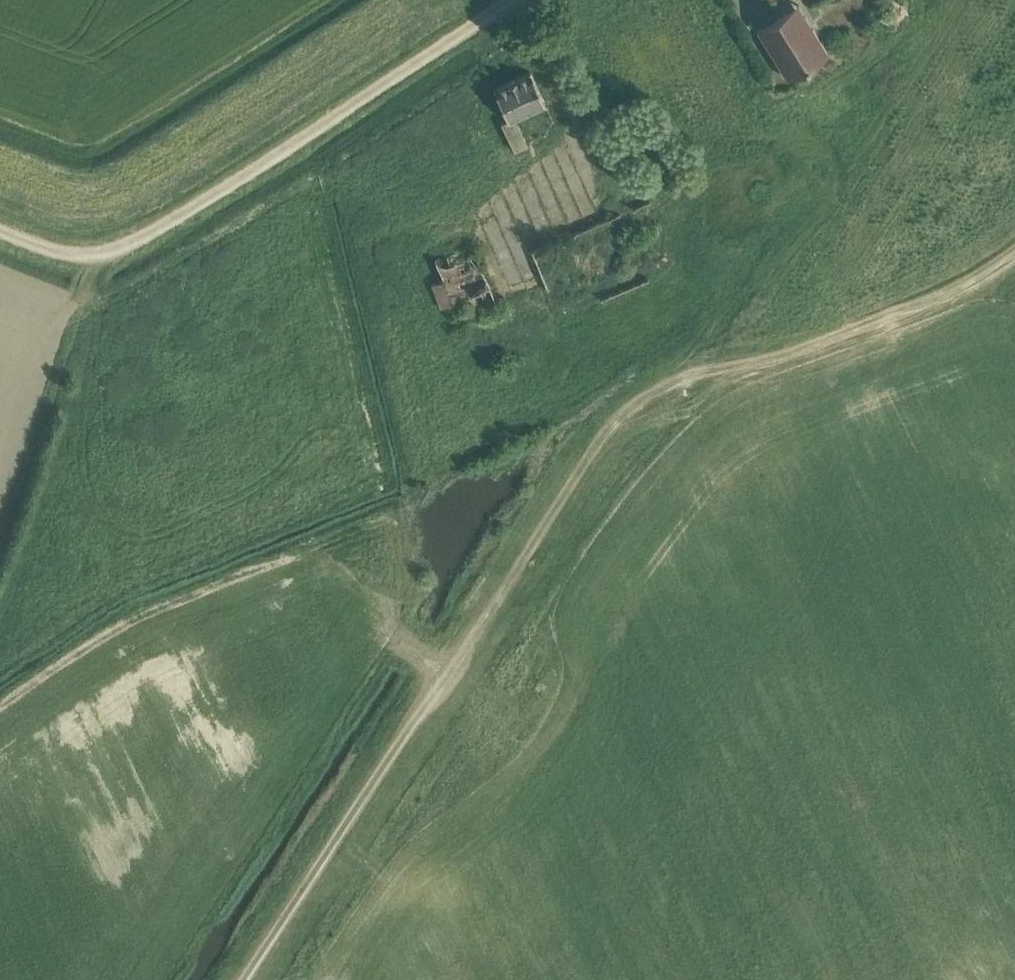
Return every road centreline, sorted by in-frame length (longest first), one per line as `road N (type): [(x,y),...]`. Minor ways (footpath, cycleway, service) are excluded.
road 1 (track): [(1014,249),(934,304),(686,379),(635,407),(591,448),(434,690)]
road 2 (track): [(0,232),(43,249),(89,254),(135,243),(510,0)]
road 3 (track): [(390,629),(427,660),(434,690),(245,979)]

